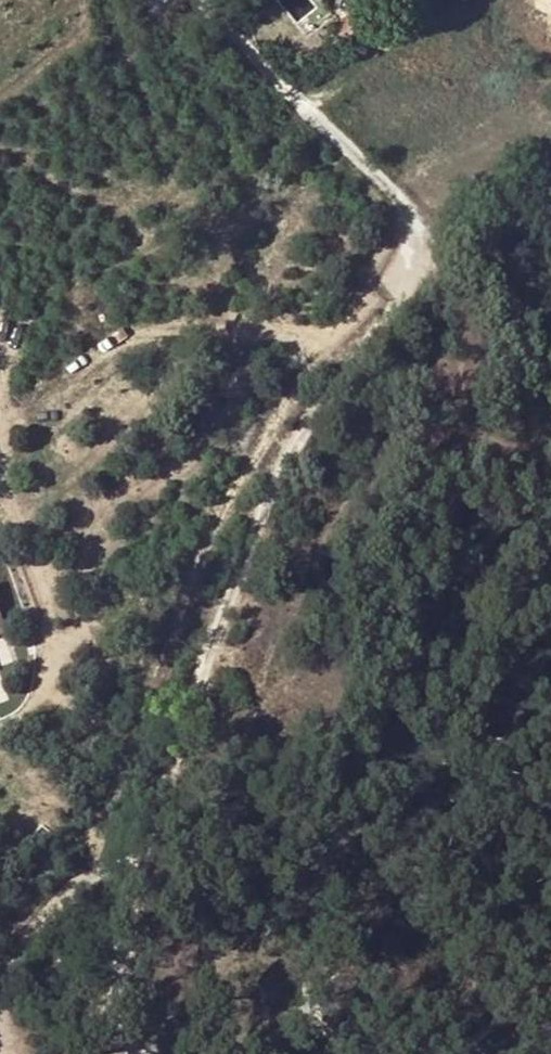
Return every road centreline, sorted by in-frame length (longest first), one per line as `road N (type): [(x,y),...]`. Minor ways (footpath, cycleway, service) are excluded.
road 1 (track): [(412,267),(317,406),(167,746),(126,818),(48,896),(0,981)]
road 2 (track): [(412,267),(382,287),(293,388),(208,532),(92,852)]
road 3 (track): [(332,344),(217,328),(135,335),(90,354),(0,414)]
road 4 (track): [(204,0),(411,209),(412,267)]

